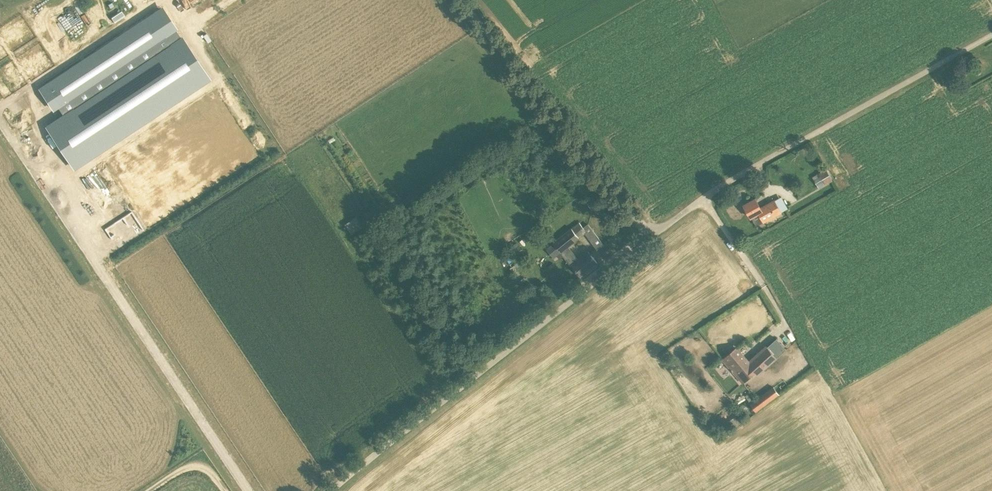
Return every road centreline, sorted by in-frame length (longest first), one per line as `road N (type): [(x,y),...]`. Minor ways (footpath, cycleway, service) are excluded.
road 1 (unclassified): [(331,490),(652,237)]
road 2 (unclassified): [(652,237),(718,188),(991,34)]
road 3 (unclassified): [(652,237),(460,0)]

